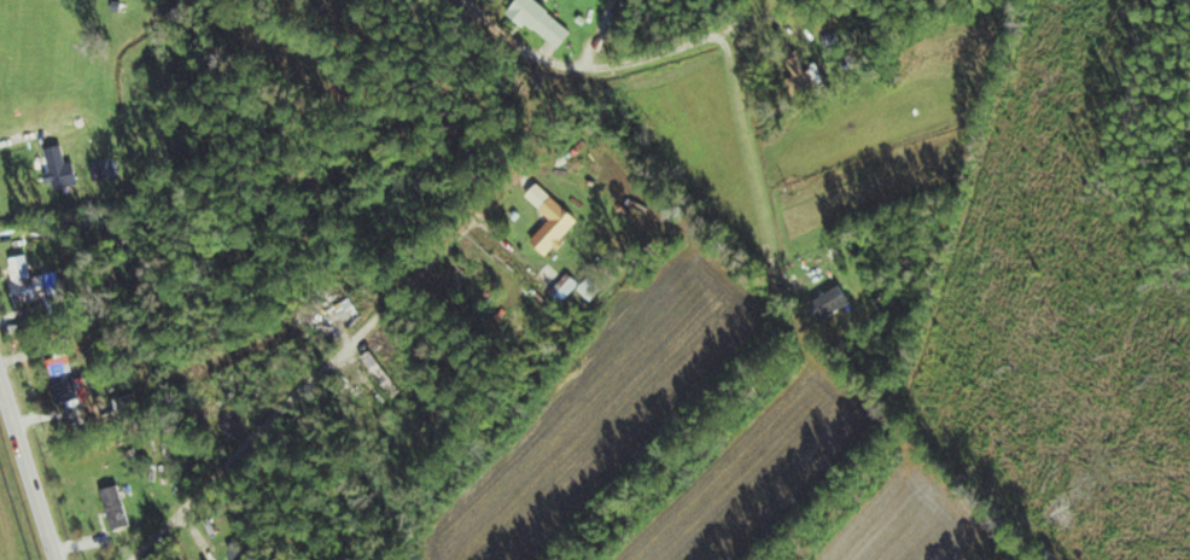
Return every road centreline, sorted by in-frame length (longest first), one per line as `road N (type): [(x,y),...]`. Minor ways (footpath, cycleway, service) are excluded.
road 1 (residential): [(133,559),(525,175)]
road 2 (residential): [(475,0),(529,47),(564,65),(620,69),(722,39),(748,111),(786,272)]
road 3 (tertiary): [(56,559),(0,385)]

